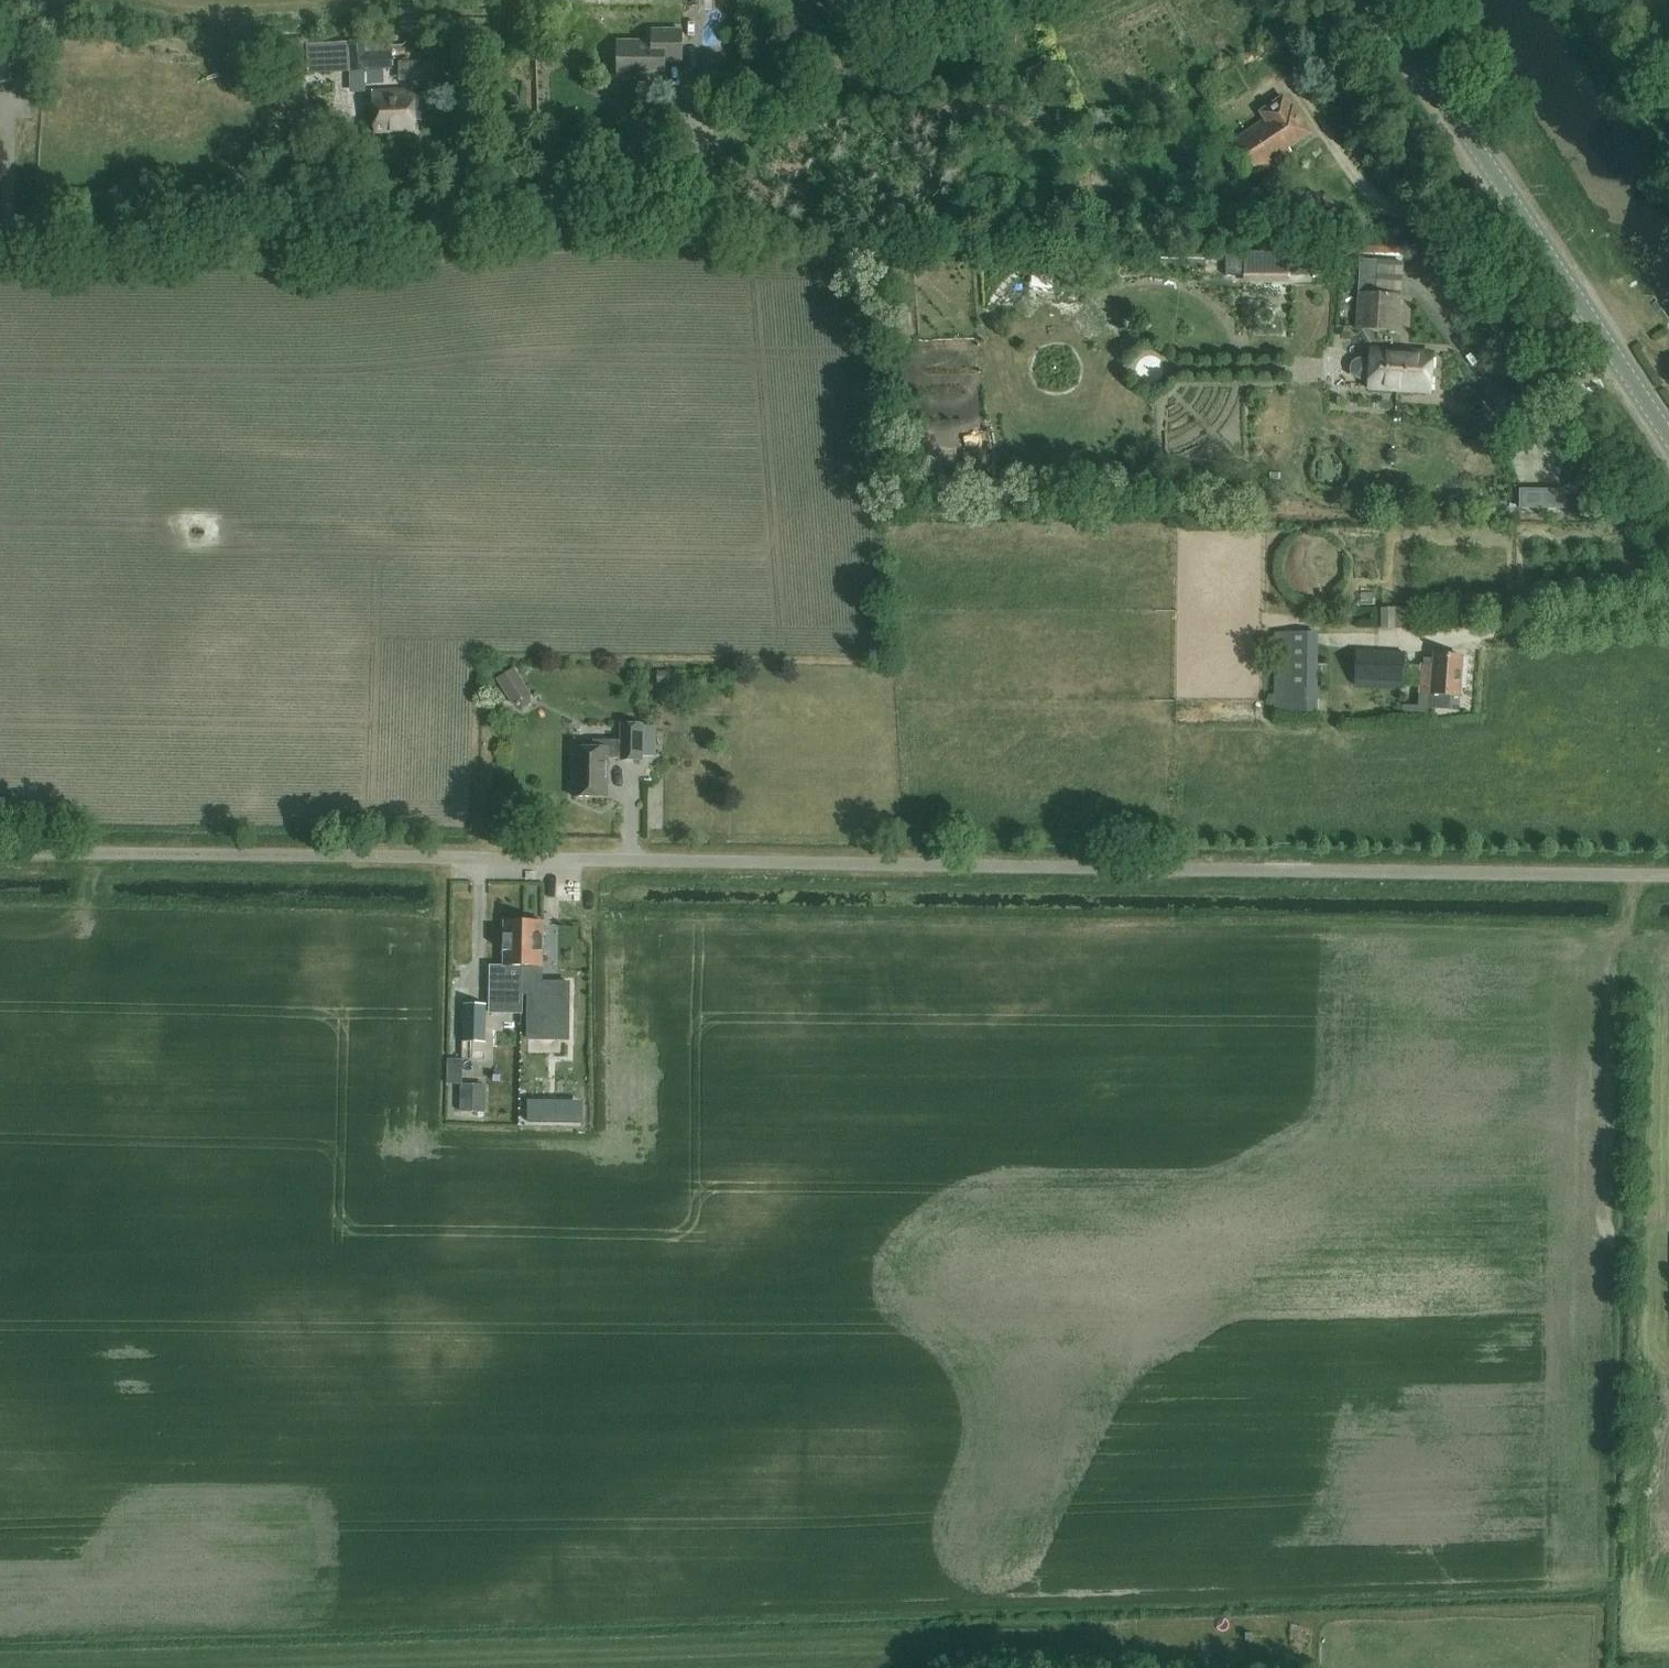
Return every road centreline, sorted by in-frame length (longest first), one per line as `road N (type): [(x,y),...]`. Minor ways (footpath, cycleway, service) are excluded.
road 1 (unclassified): [(1668,869),(0,847)]
road 2 (unclassified): [(0,238),(340,241),(513,215),(713,141),(976,0)]
road 3 (tertiary): [(1668,438),(1375,0)]

